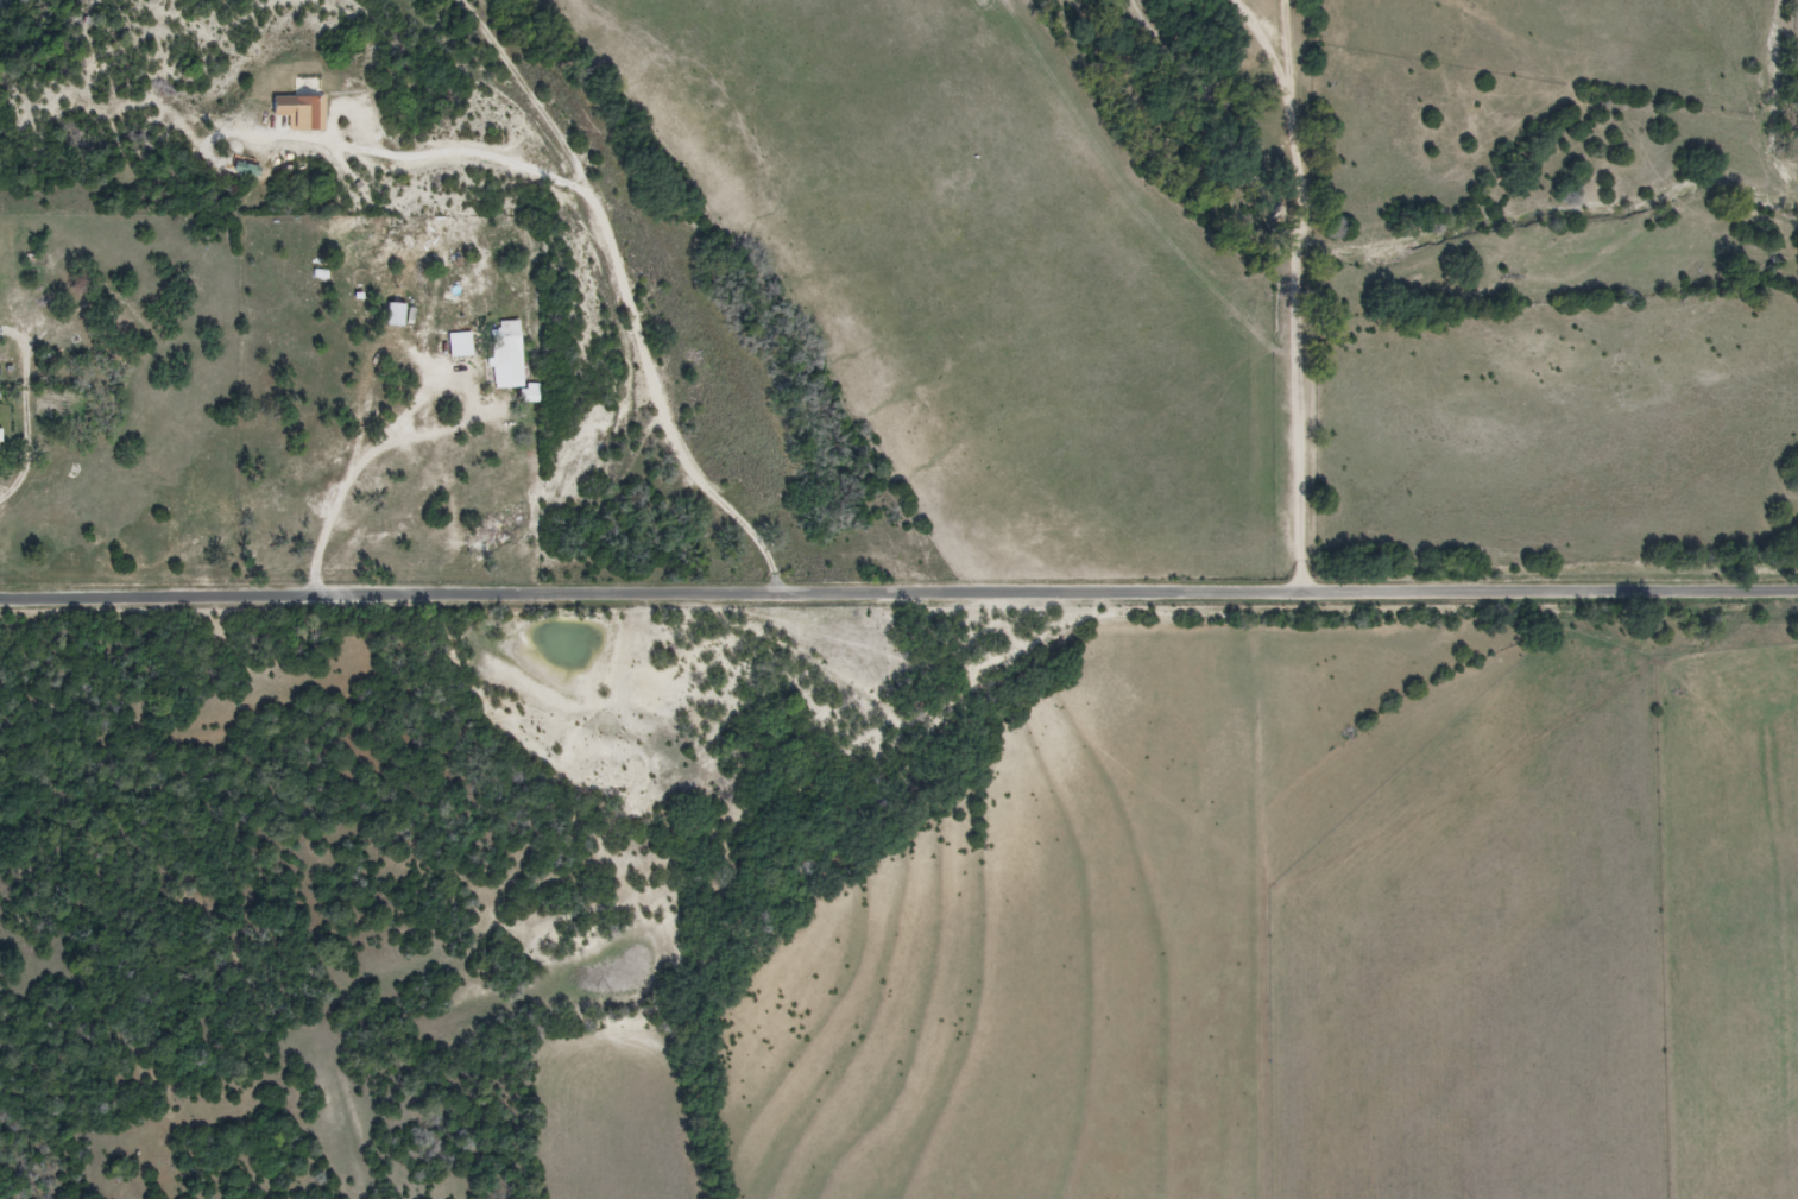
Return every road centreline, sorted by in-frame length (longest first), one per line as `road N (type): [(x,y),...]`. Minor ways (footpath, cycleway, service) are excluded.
road 1 (residential): [(1797,589),(0,598)]
road 2 (residential): [(299,593),(353,461),(398,422),(439,366)]

